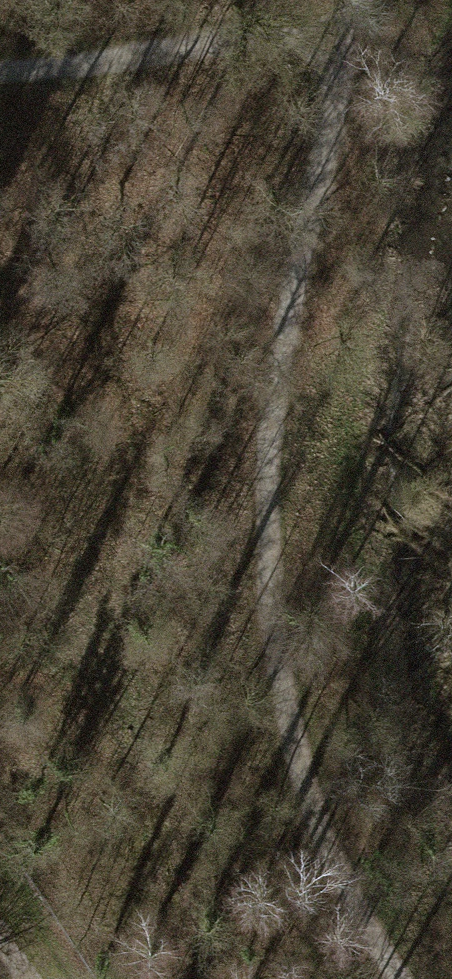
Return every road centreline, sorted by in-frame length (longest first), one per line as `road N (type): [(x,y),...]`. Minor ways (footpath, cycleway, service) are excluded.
road 1 (track): [(398,978),(320,831),(274,673),(261,563),(267,451),(343,23)]
road 2 (track): [(343,23),(0,72)]

